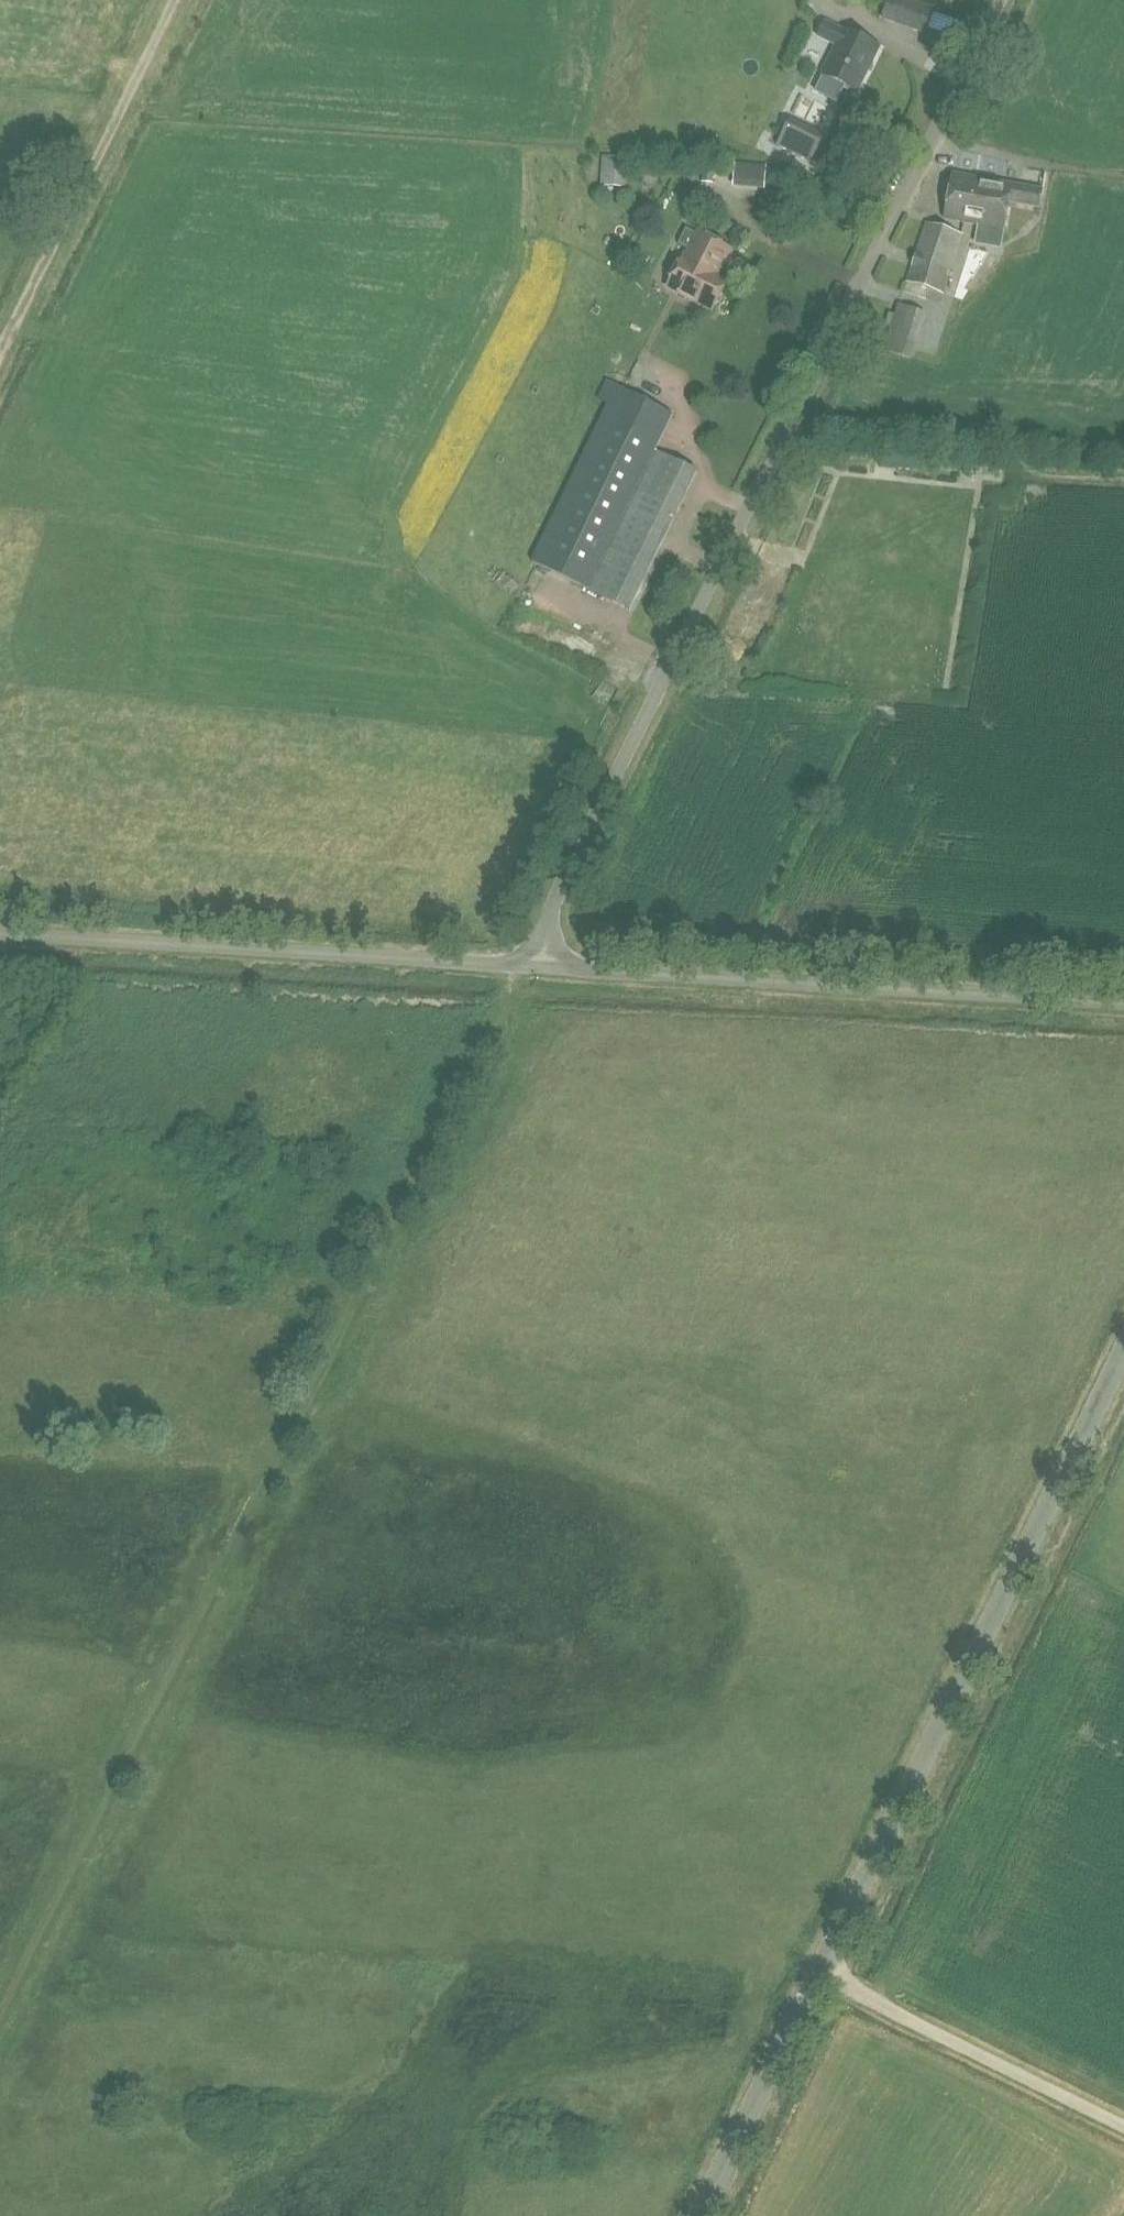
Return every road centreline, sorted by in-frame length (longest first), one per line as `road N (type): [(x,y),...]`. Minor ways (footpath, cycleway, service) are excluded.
road 1 (track): [(519,964),(0,2050)]
road 2 (unclassified): [(519,964),(1001,0)]
road 3 (unclassified): [(700,2215),(1123,1358)]
road 4 (unclassified): [(1123,1000),(519,964)]
road 5 (unclassified): [(519,964),(0,933)]
road 6 (track): [(172,0),(0,352)]
road 7 (track): [(1123,2124),(820,1973)]

